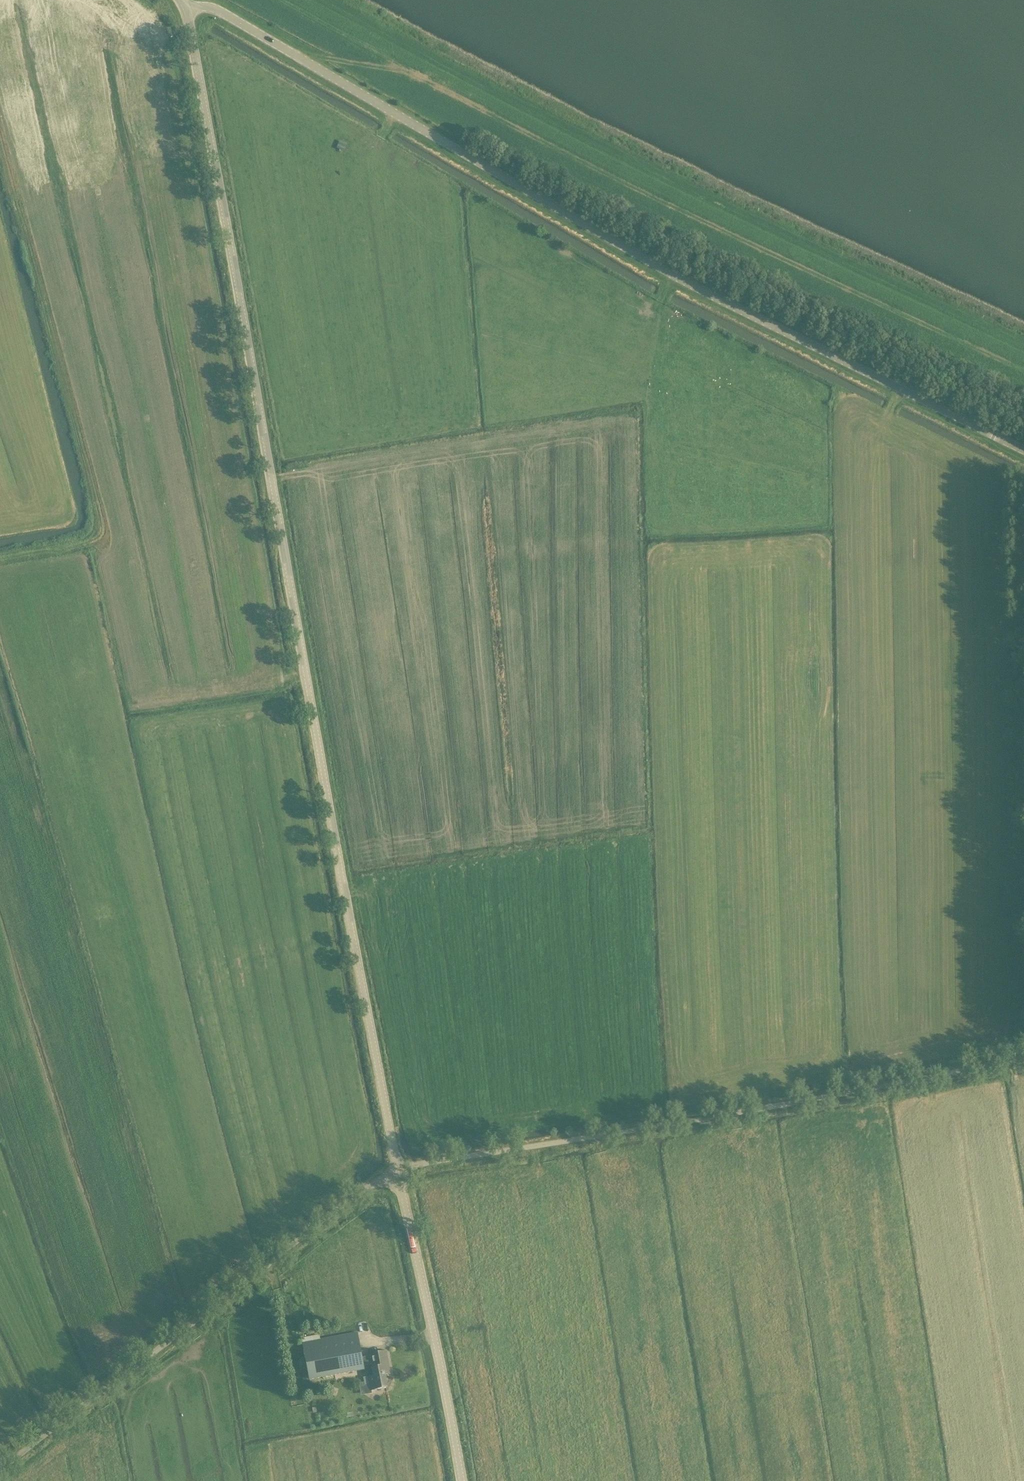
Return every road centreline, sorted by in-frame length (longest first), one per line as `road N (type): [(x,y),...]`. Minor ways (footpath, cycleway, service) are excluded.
road 1 (unclassified): [(397,1168),(190,12)]
road 2 (unclassified): [(1023,452),(722,303),(217,10),(190,12)]
road 3 (unclassified): [(397,1168),(1023,1061)]
road 4 (unclassified): [(0,1473),(397,1168)]
road 5 (unclassified): [(462,1480),(397,1168)]

